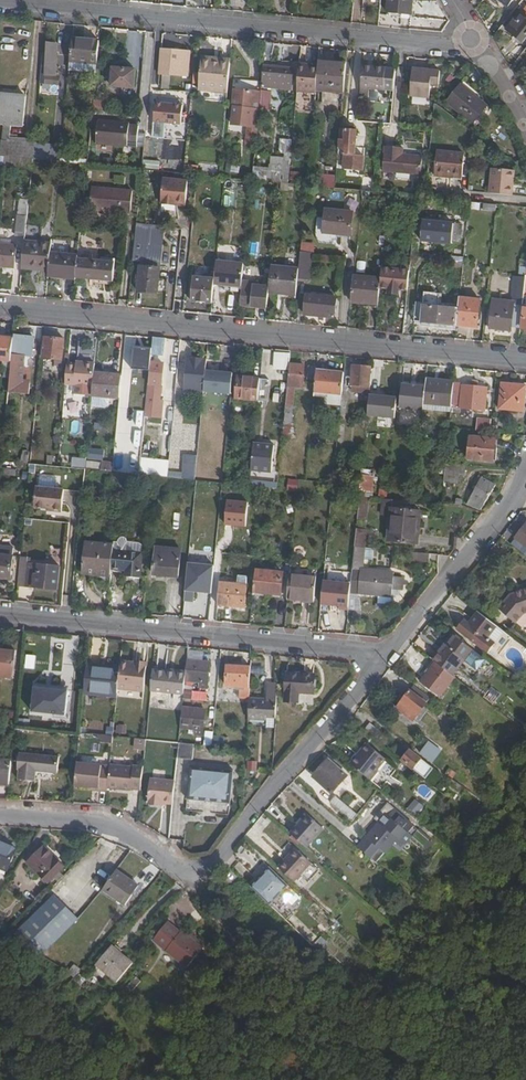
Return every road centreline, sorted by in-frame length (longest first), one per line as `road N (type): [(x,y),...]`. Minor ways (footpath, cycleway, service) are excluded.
road 1 (residential): [(0,308),(525,360)]
road 2 (residential): [(475,39),(451,44),(0,0)]
road 3 (residential): [(380,667),(354,650),(0,614)]
road 4 (residential): [(190,874),(216,860),(380,667)]
road 5 (residential): [(380,667),(495,522),(525,467)]
road 6 (track): [(190,874),(328,1079)]
road 7 (residential): [(190,874),(129,832),(0,818)]

